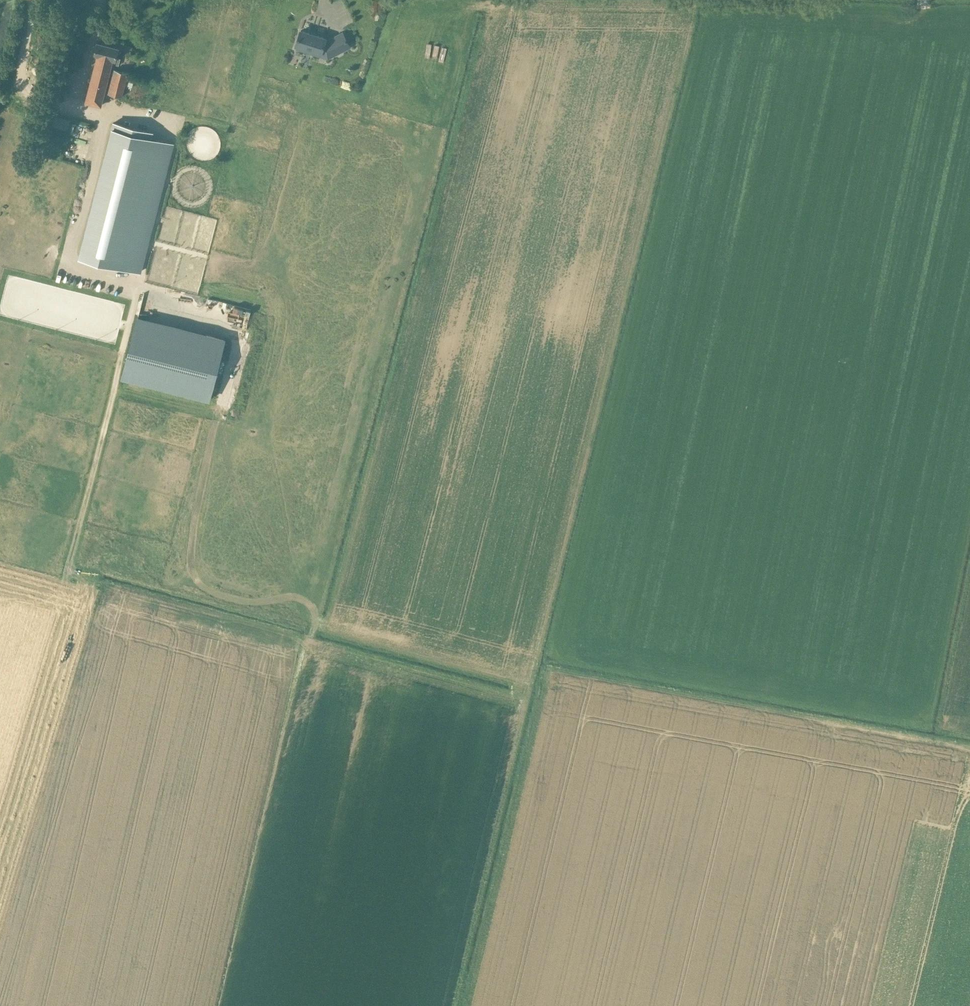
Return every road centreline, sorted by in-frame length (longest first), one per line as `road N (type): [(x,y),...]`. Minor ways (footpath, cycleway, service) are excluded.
road 1 (track): [(141,286),(67,574)]

